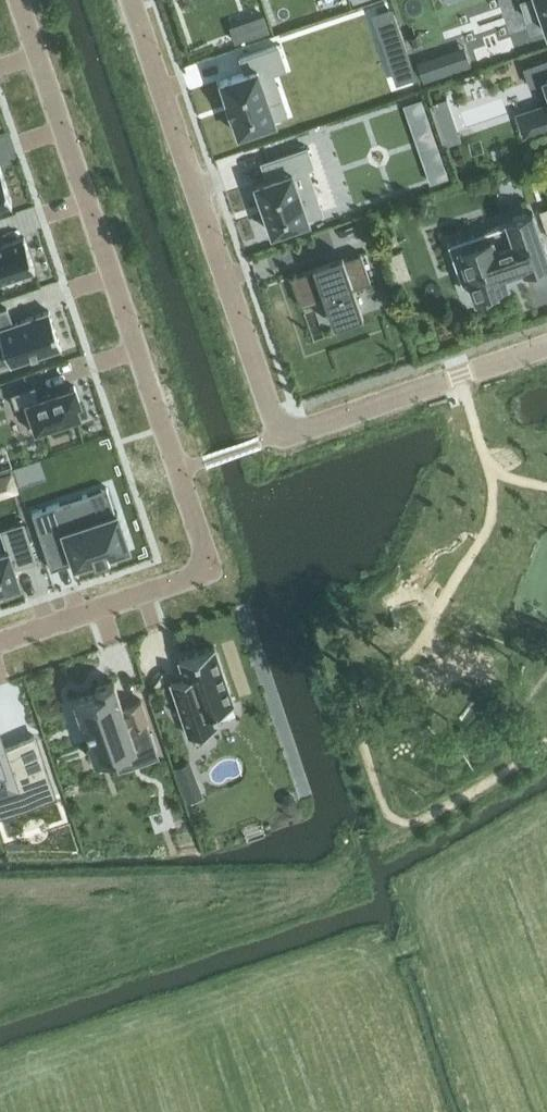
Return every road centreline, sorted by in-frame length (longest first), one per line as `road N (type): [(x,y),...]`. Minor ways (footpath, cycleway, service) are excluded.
road 1 (residential): [(136,0),(283,434),(546,343)]
road 2 (residential): [(214,568),(19,0)]
road 3 (residential): [(0,642),(214,568)]

